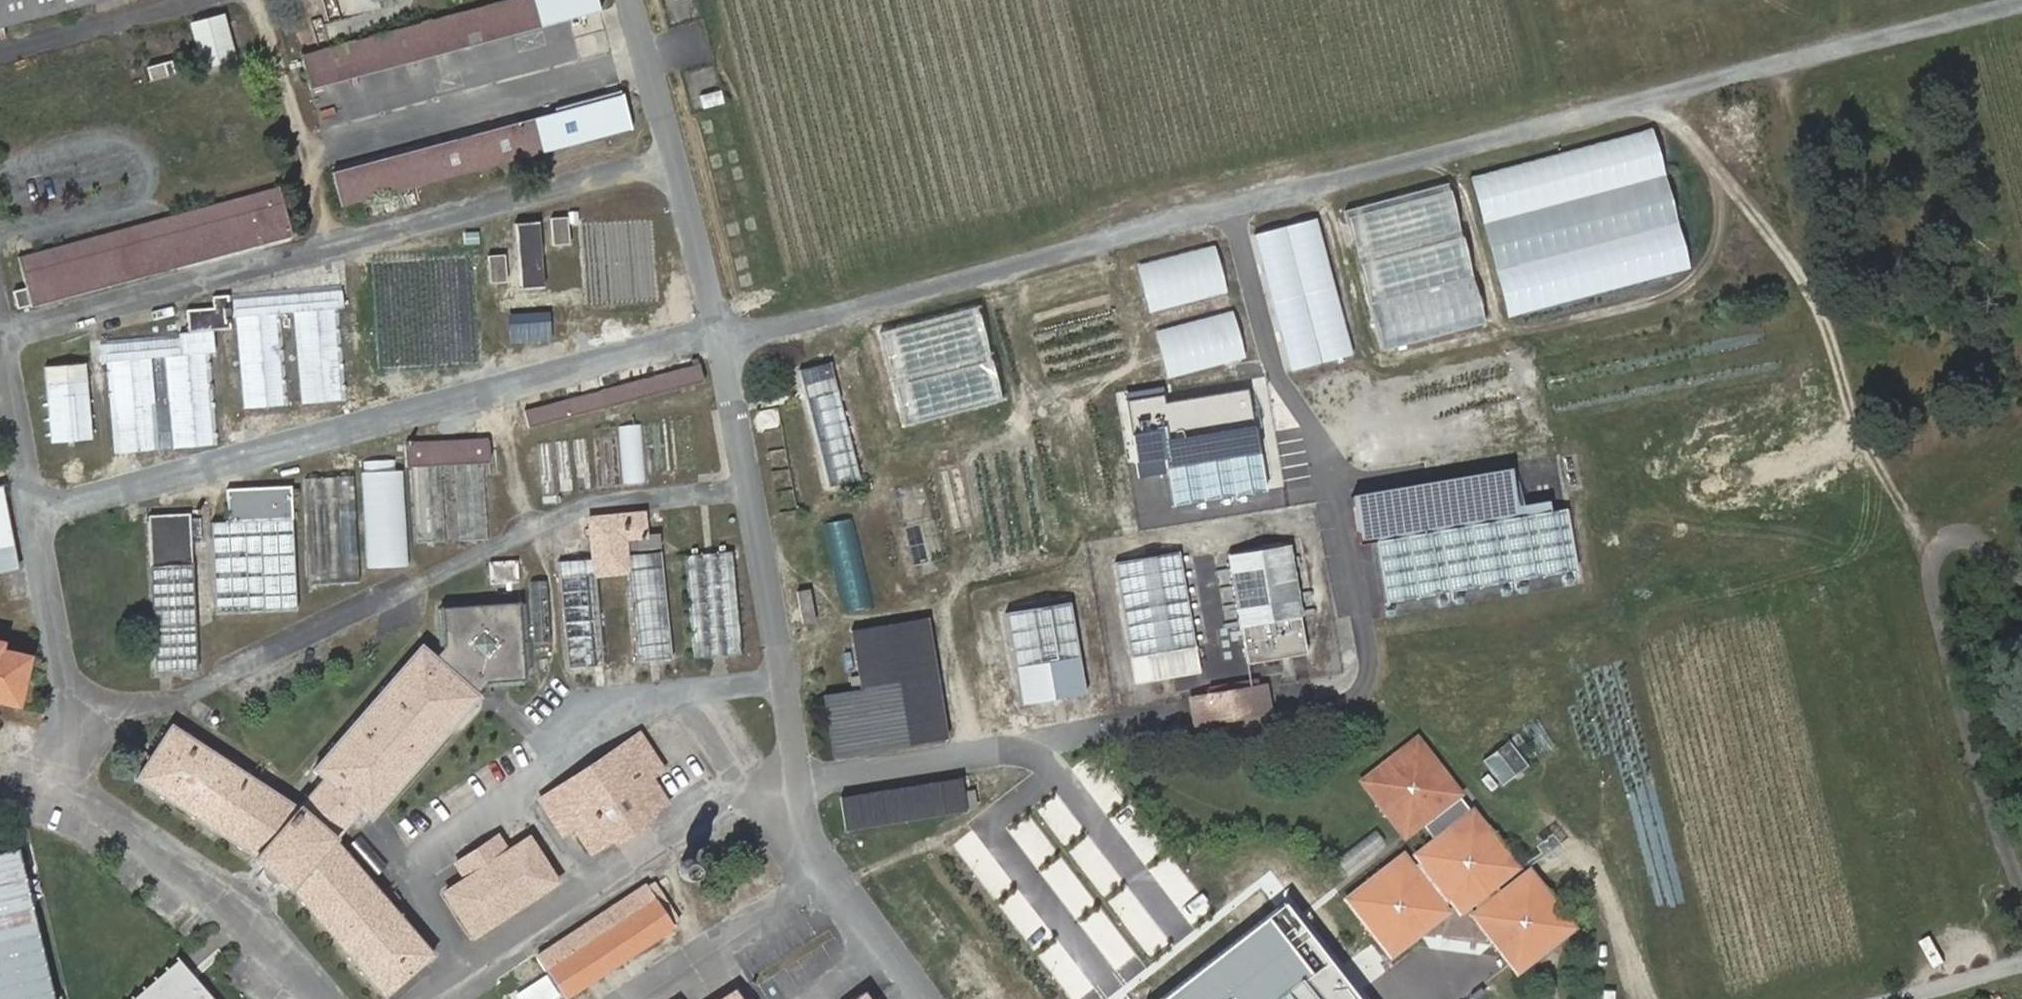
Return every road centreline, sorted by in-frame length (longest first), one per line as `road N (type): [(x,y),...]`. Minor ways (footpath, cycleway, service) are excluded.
road 1 (track): [(2021,2),(742,340),(717,325)]
road 2 (track): [(2021,967),(1903,998)]
road 3 (track): [(1535,0),(1565,118)]

